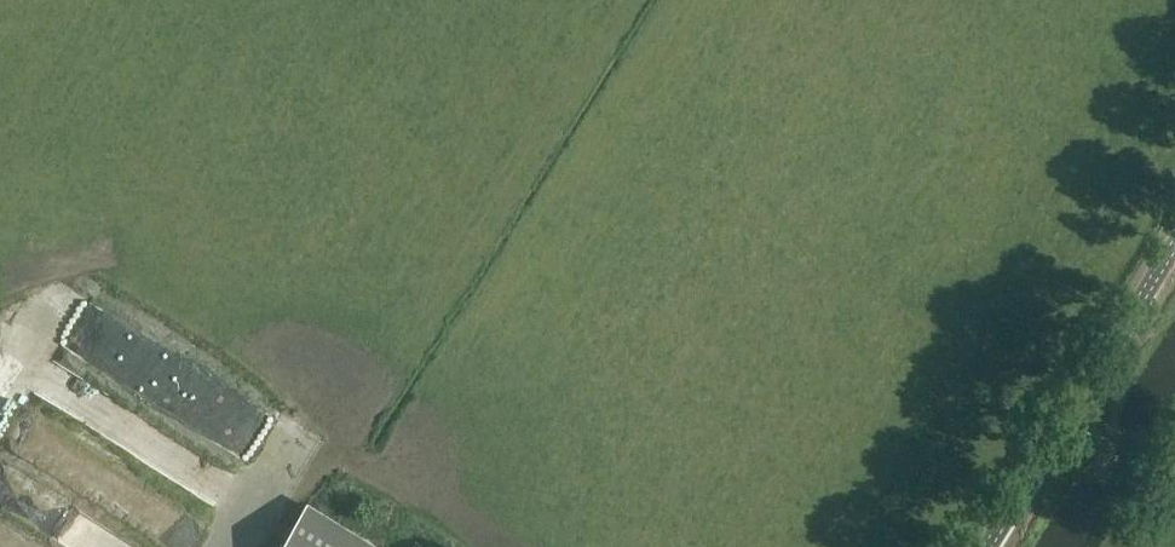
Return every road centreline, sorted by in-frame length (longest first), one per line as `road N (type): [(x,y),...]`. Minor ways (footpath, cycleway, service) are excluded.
road 1 (tertiary): [(988,546),(1174,245)]

